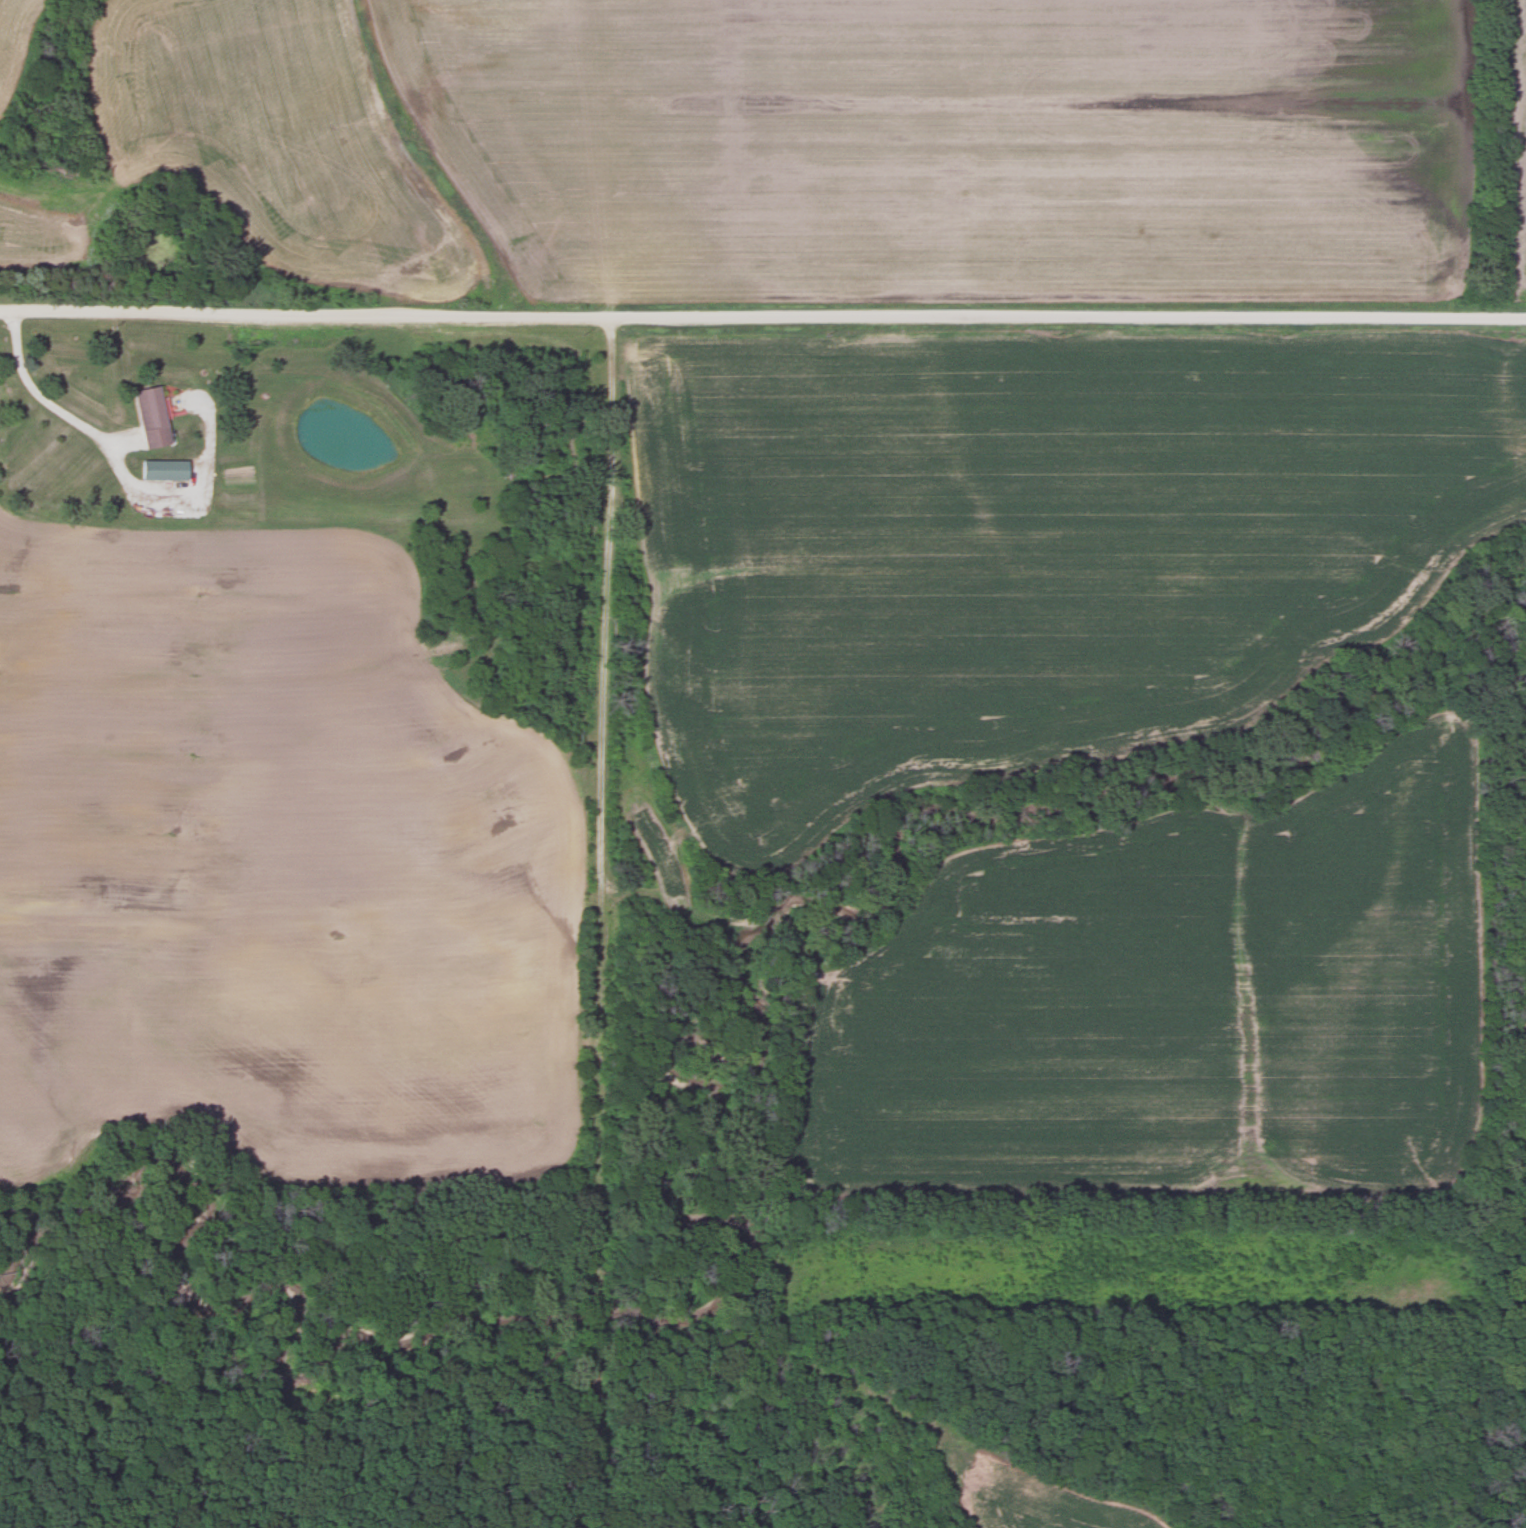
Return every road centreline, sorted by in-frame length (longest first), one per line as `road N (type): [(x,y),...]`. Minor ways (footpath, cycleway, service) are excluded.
road 1 (residential): [(1525,313),(664,315),(0,305)]
road 2 (residential): [(612,1527),(596,1251),(612,314)]

